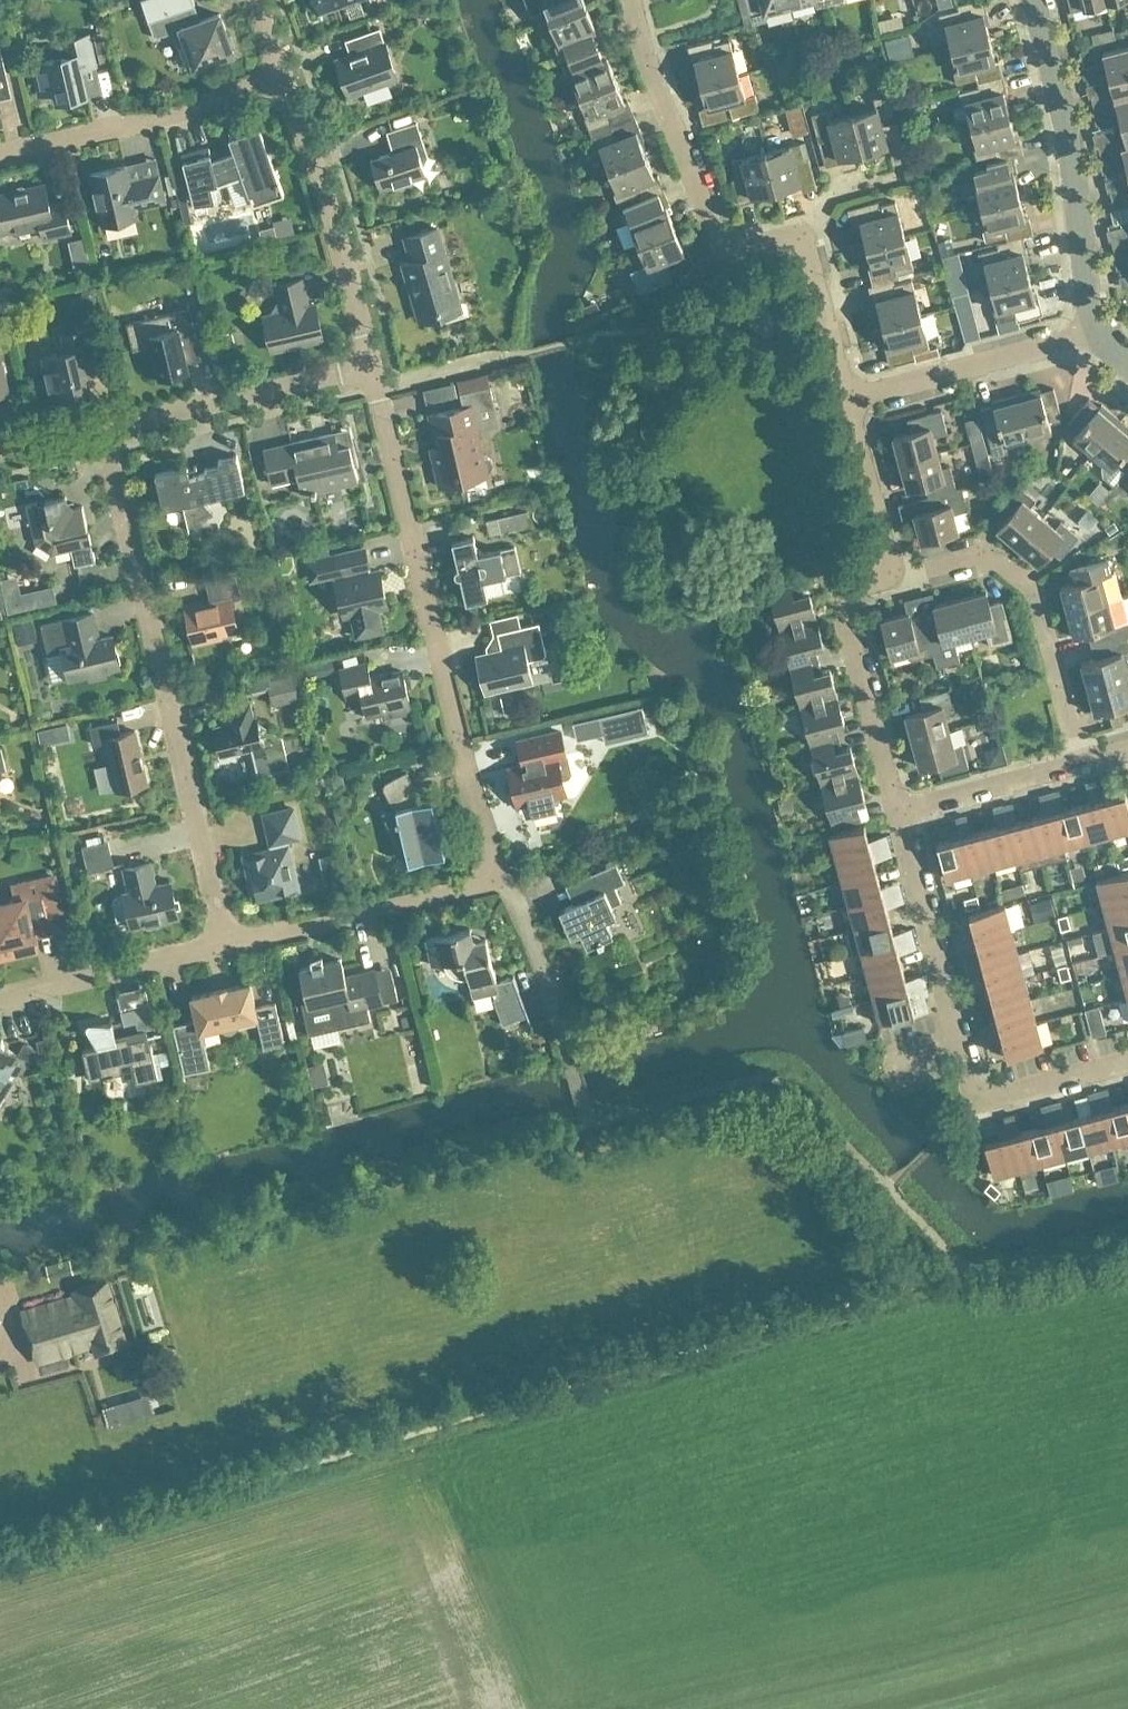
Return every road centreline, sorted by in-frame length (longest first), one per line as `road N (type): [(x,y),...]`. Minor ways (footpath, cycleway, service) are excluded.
road 1 (residential): [(503,878),(463,750),(372,363)]
road 2 (residential): [(225,943),(105,427)]
road 3 (residential): [(846,398),(801,232),(725,251),(633,0)]
road 4 (residential): [(1127,1060),(976,1102),(896,812)]
road 5 (residential): [(1097,330),(1067,128),(1034,0)]
road 6 (residential): [(1082,762),(1038,594),(999,559),(979,553),(895,574)]
road 7 (residential): [(372,363),(283,77)]
road 8 (residential): [(0,152),(283,77)]
road 9 (residential): [(225,943),(503,878)]
road 10 (residential): [(896,812),(841,598),(855,583),(895,574)]
road 11 (residential): [(105,427),(372,363)]
road 12 (residential): [(846,398),(1097,330)]
road 13 (residential): [(225,943),(0,994)]
road 14 (residential): [(896,812),(1082,762)]
road 15 (residential): [(895,574),(846,398)]
road 16 (residential): [(568,1044),(503,878)]

